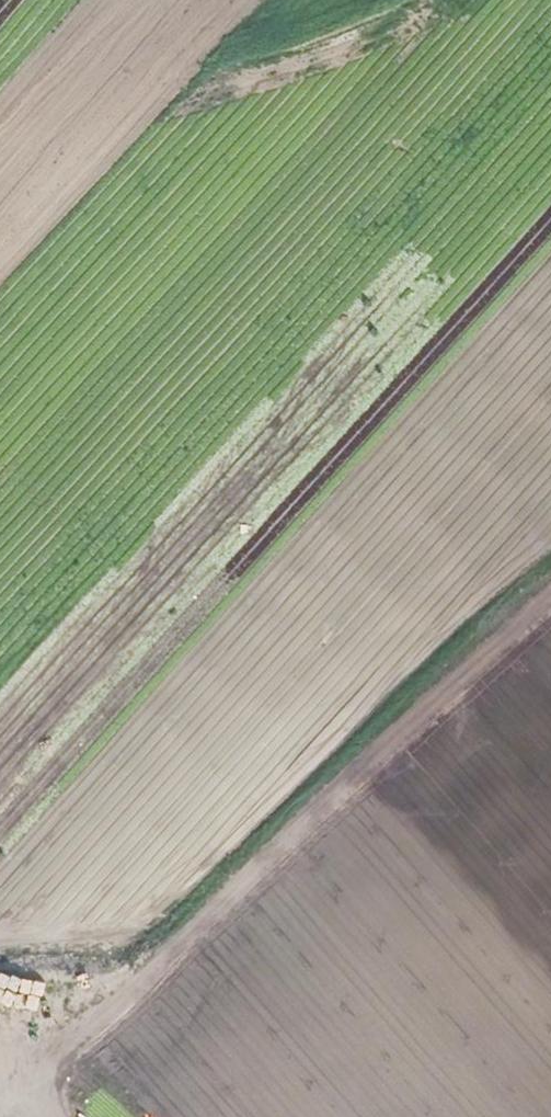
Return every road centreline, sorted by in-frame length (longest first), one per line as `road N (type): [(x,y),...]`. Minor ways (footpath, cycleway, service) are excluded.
road 1 (track): [(0,1110),(550,619)]

